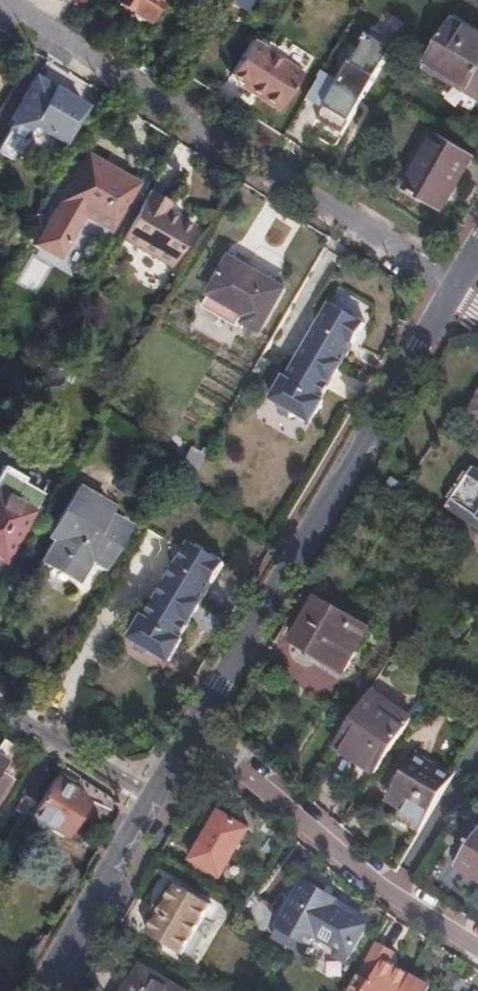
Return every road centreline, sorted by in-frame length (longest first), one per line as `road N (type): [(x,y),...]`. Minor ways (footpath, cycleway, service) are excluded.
road 1 (residential): [(9,0),(453,289)]
road 2 (unclassified): [(189,734),(453,289)]
road 3 (residential): [(477,948),(388,892),(189,734)]
road 4 (unclassified): [(41,990),(152,799)]
road 5 (residential): [(0,702),(152,799)]

